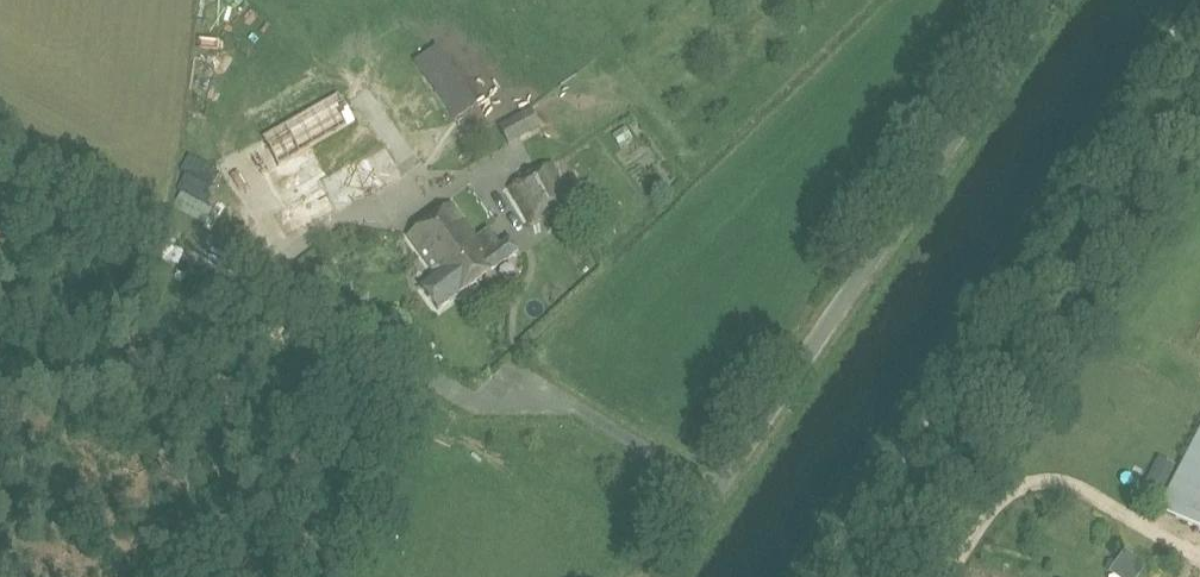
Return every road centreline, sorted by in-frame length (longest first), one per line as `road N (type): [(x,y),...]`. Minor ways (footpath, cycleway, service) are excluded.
road 1 (track): [(814,576),(1198,0)]
road 2 (unclassified): [(656,576),(1039,0)]
road 3 (track): [(1199,559),(1067,486),(1039,480),(1004,496),(946,576)]

